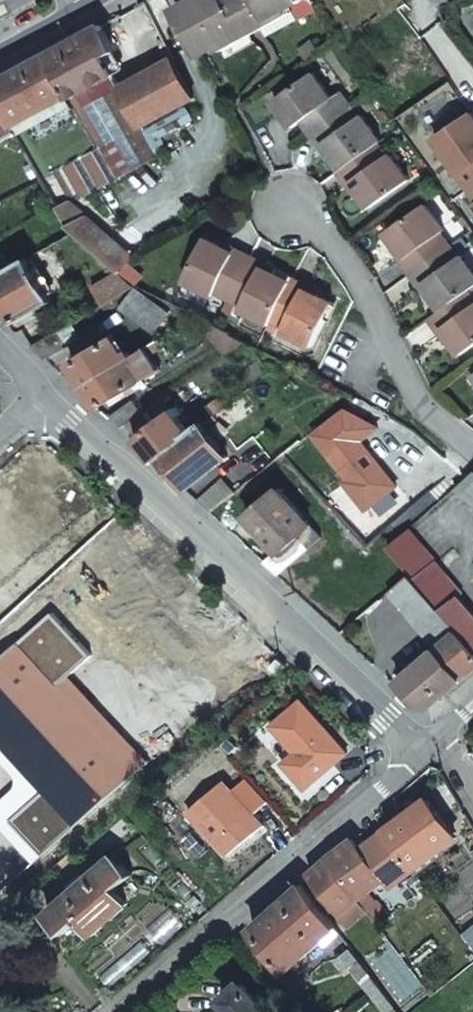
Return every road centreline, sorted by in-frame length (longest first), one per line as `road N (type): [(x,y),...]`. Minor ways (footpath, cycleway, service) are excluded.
road 1 (unclassified): [(428,749),(51,396)]
road 2 (tertiary): [(122,1011),(428,749)]
road 3 (residential): [(472,449),(423,411),(368,293),(334,243),(291,207)]

